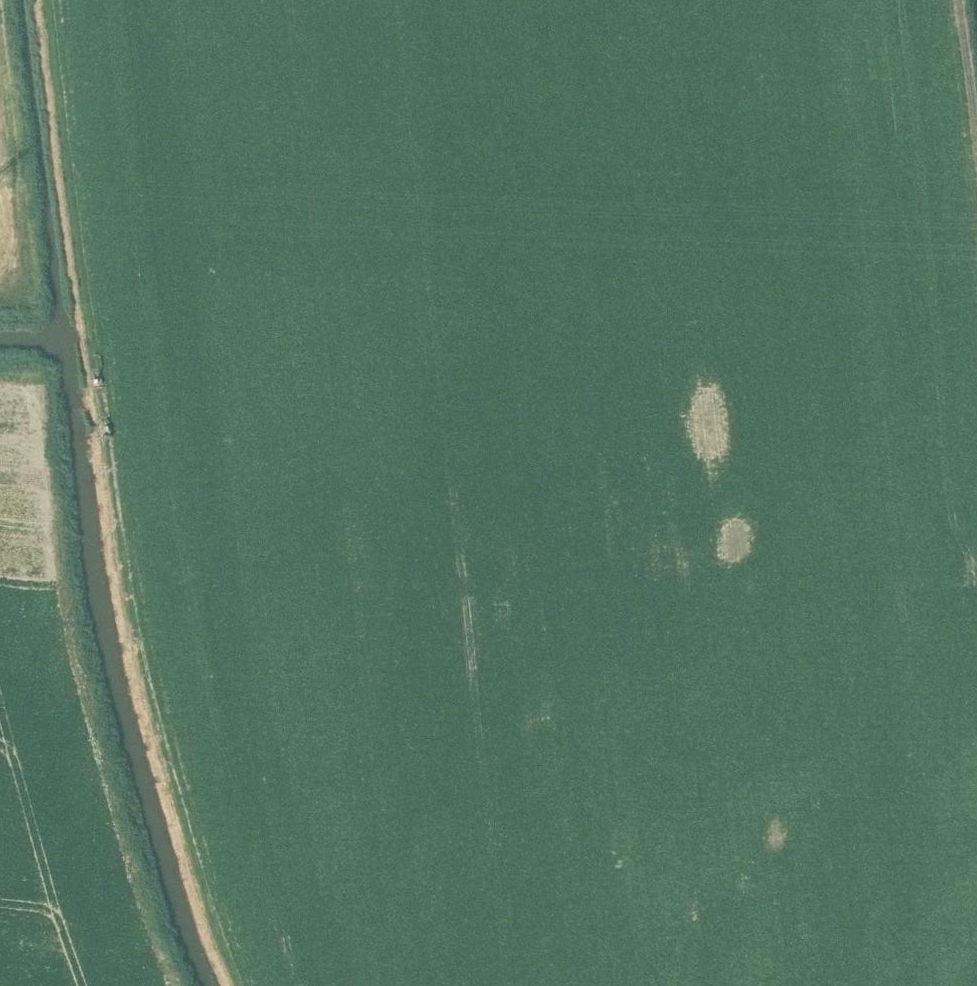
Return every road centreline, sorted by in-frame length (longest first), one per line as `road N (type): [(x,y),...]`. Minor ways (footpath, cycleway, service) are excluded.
road 1 (track): [(0,385),(36,386),(70,649),(171,985)]
road 2 (track): [(0,299),(33,300),(0,0)]

